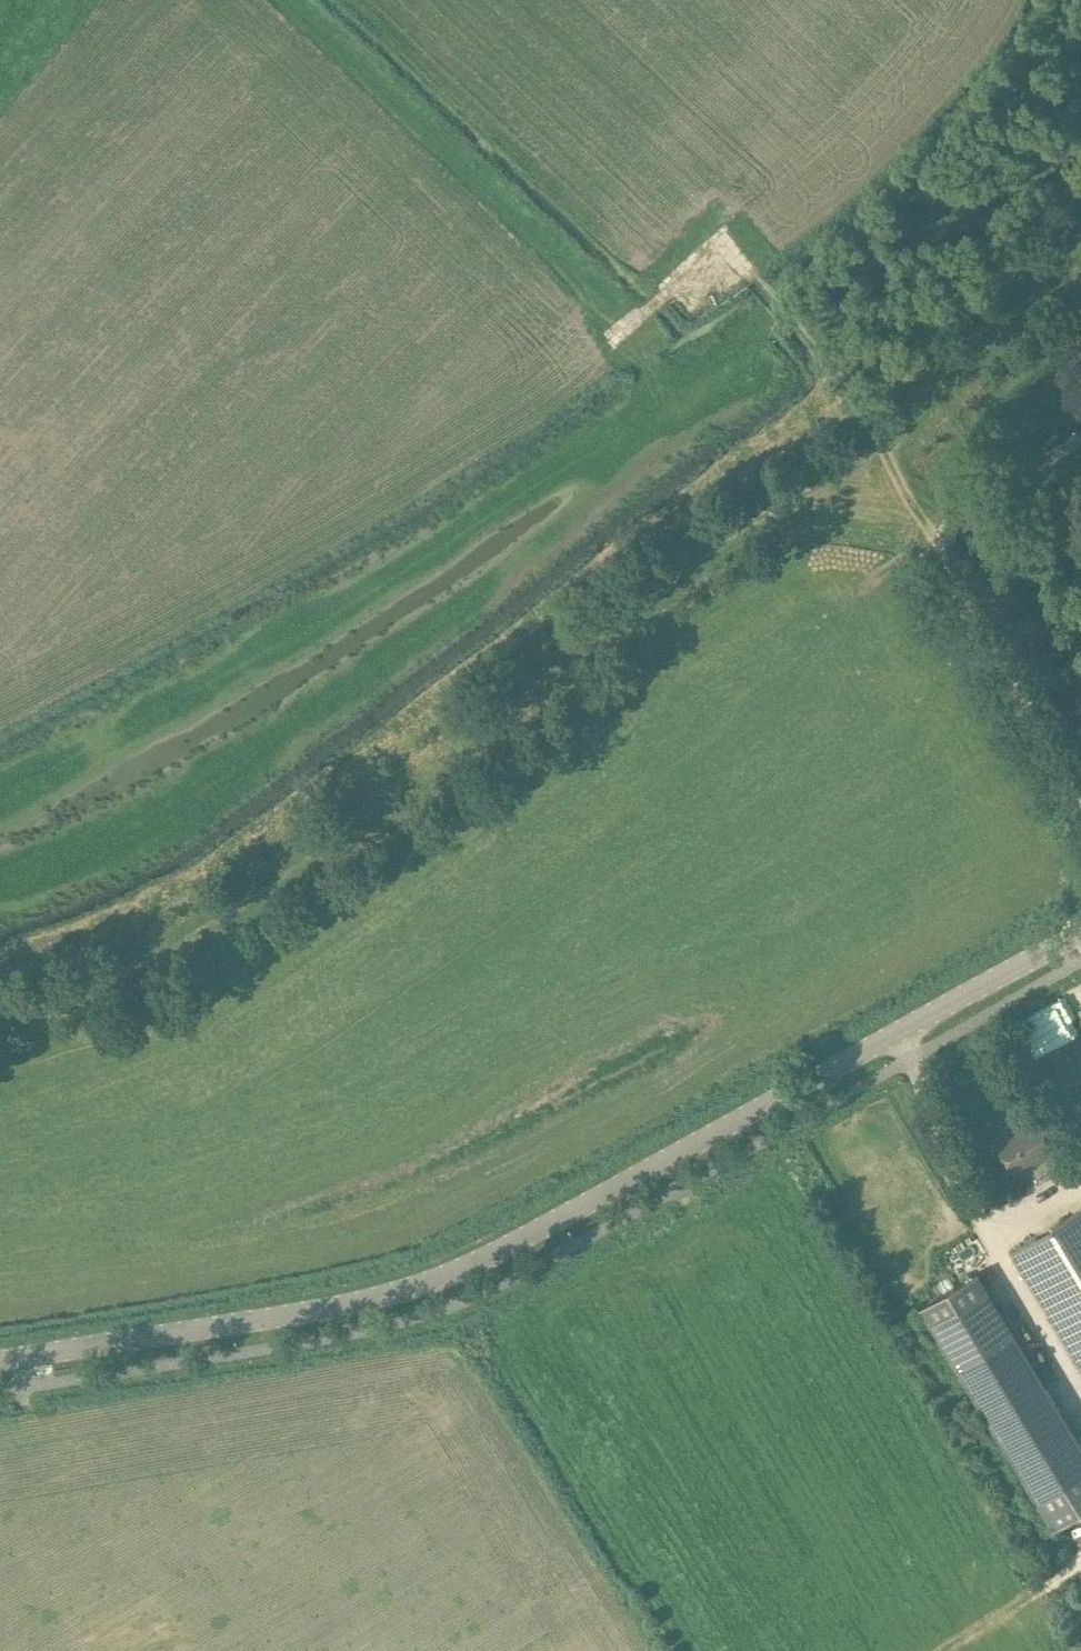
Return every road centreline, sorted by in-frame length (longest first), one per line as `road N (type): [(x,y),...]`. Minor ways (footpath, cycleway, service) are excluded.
road 1 (tertiary): [(0,1361),(314,1311),(467,1268),(1080,937)]
road 2 (track): [(615,337),(725,240),(885,447)]
road 3 (track): [(1080,1188),(996,1237),(941,1150),(900,1031)]

